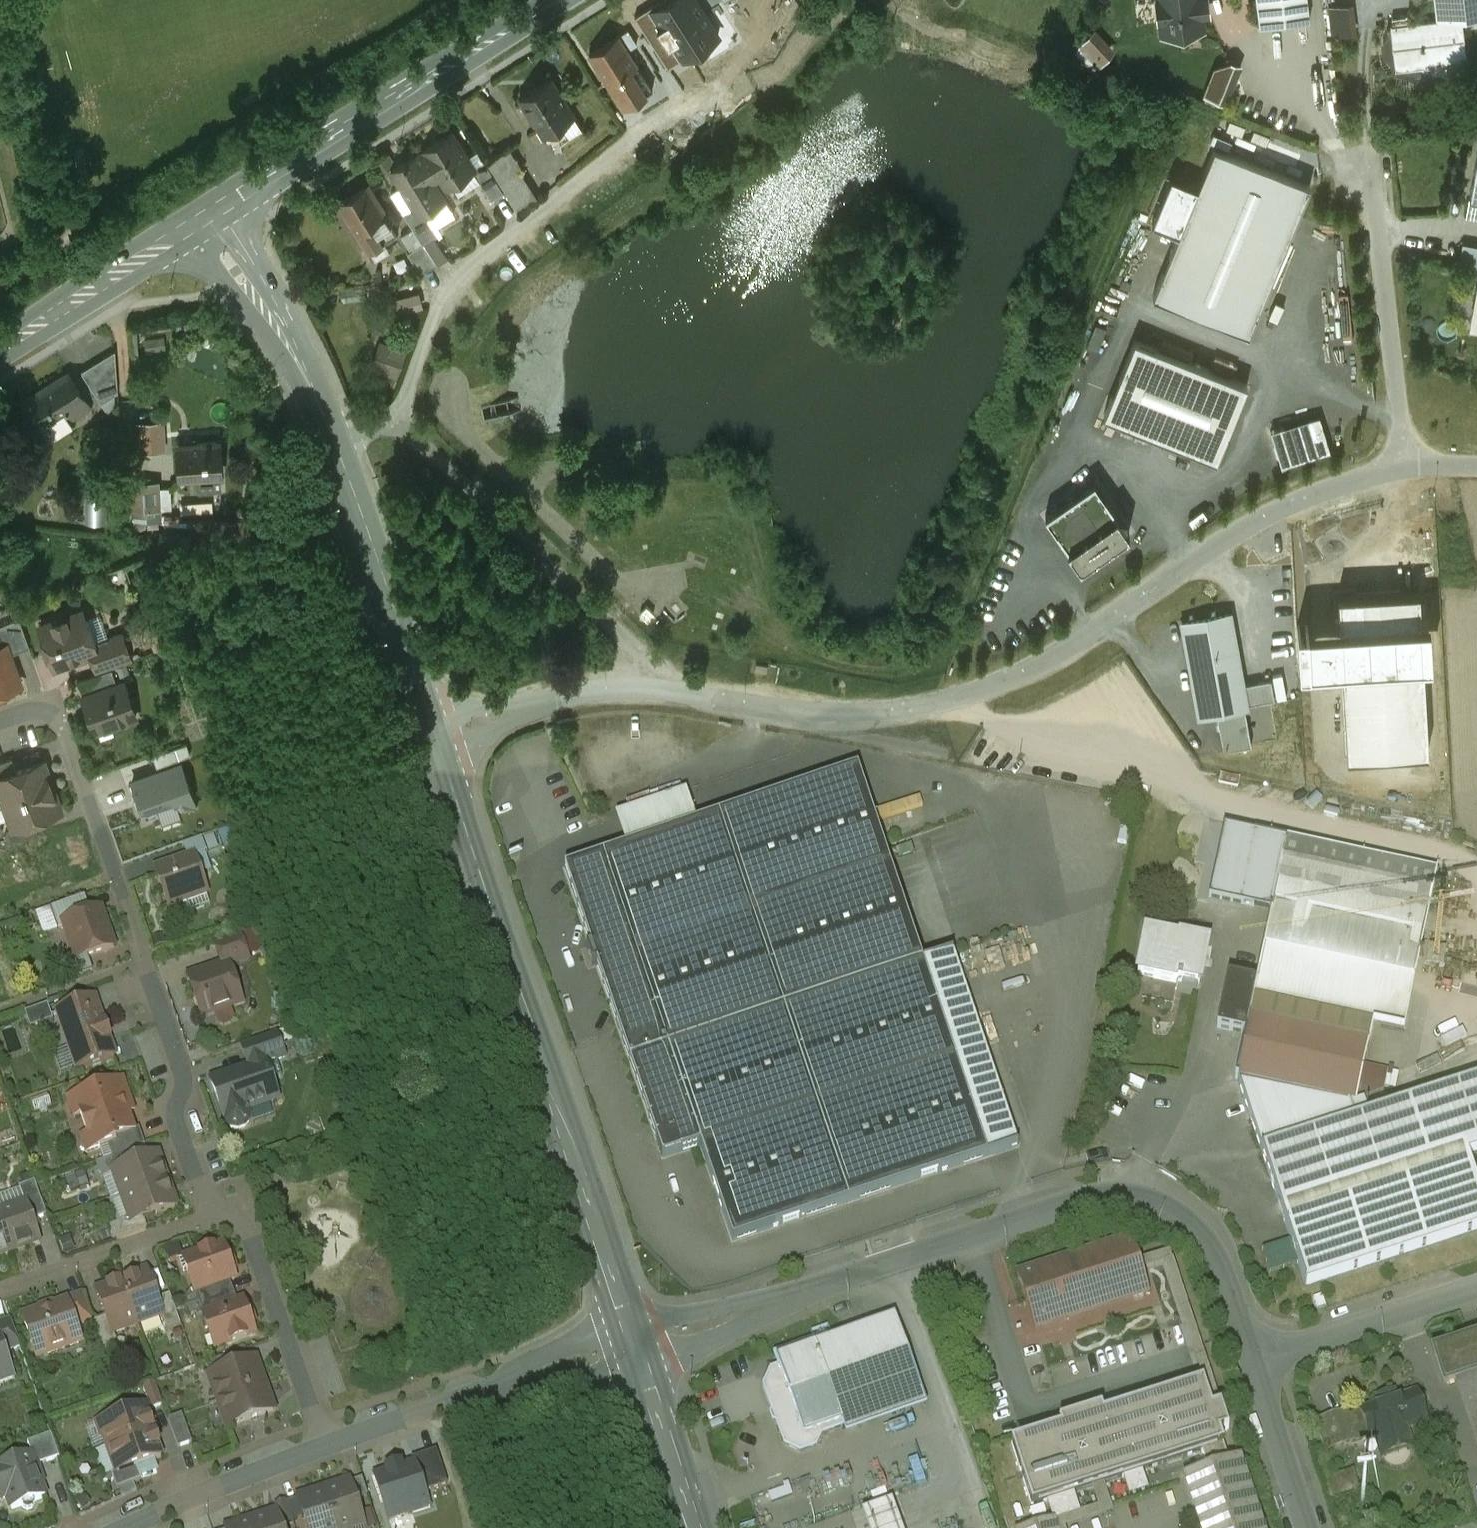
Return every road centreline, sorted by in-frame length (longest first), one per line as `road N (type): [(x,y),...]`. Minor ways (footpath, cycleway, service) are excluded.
road 1 (unclassified): [(653,689),(821,713),(914,709),(980,693),(1041,665),(1264,516),(1403,466)]
road 2 (unclassified): [(636,1345),(1113,1190),(1169,1202),(1201,1228),(1225,1268),(1252,1355)]
road 3 (secondary): [(436,737),(636,1345)]
road 4 (residential): [(211,1217),(176,1120),(185,1080),(51,708),(0,725)]
road 5 (residential): [(395,421),(452,280),(684,101)]
road 6 (secondary): [(559,0),(205,224)]
road 7 (residential): [(395,421),(628,641),(650,668),(653,689)]
road 8 (residential): [(636,1345),(324,1445)]
road 9 (unclassified): [(1403,466),(1361,146)]
road 10 (secondary): [(334,443),(436,737)]
road 11 (residential): [(324,1445),(250,1234),(211,1217)]
road 12 (secondary): [(205,224),(289,349),(334,443)]
road 13 (secondary): [(205,224),(0,354)]
road 14 (unclassified): [(1252,1355),(1476,1281)]
road 15 (unclassified): [(436,737),(602,686),(653,689)]
road 16 (residential): [(0,1292),(211,1217)]
road 17 (residential): [(324,1445),(126,1527)]
road 18 (secondary): [(636,1345),(699,1527)]
road 19 (unclassified): [(1252,1355),(1309,1527)]

